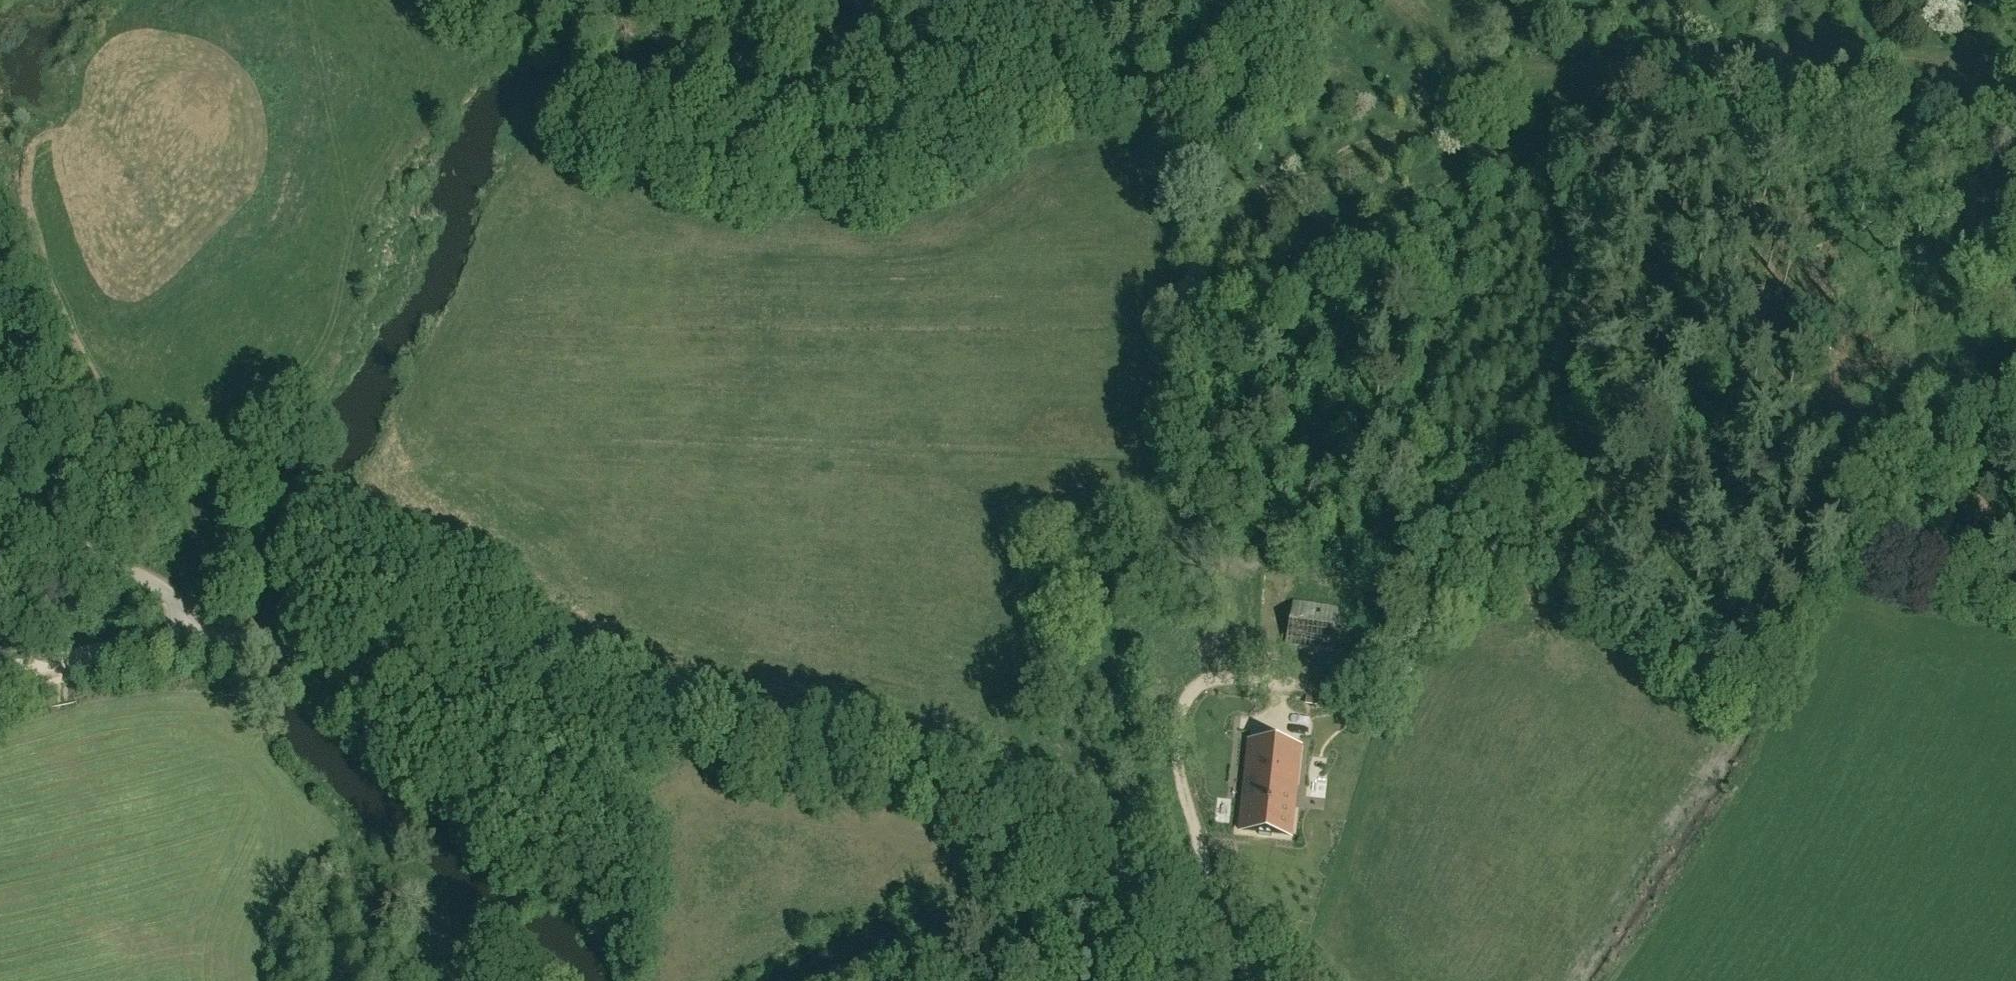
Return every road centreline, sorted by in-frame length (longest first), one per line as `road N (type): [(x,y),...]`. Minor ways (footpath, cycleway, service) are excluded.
road 1 (unclassified): [(1261,980),(1148,875),(1002,817),(632,713),(200,636)]
road 2 (track): [(1388,0),(1489,81),(1720,55),(2015,67)]
road 3 (unclassified): [(200,636),(180,604),(141,576),(0,518)]
road 4 (track): [(0,670),(176,639)]

